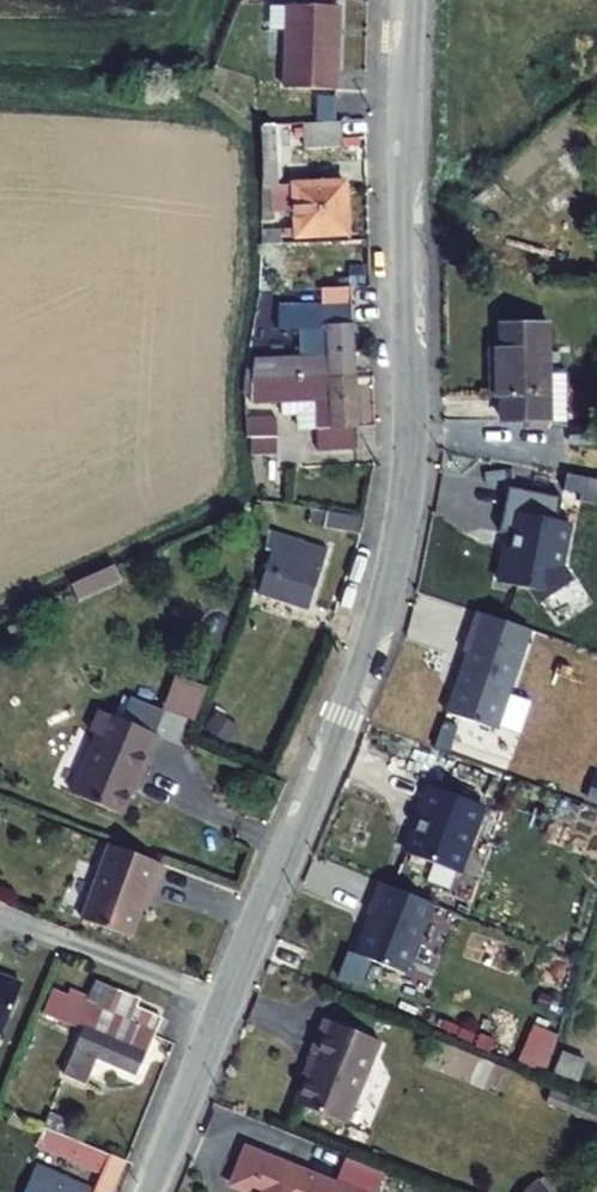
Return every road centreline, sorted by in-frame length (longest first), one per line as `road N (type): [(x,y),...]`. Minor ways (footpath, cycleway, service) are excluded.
road 1 (tertiary): [(148,1191),(350,702),(385,593),(409,441),(409,0)]

